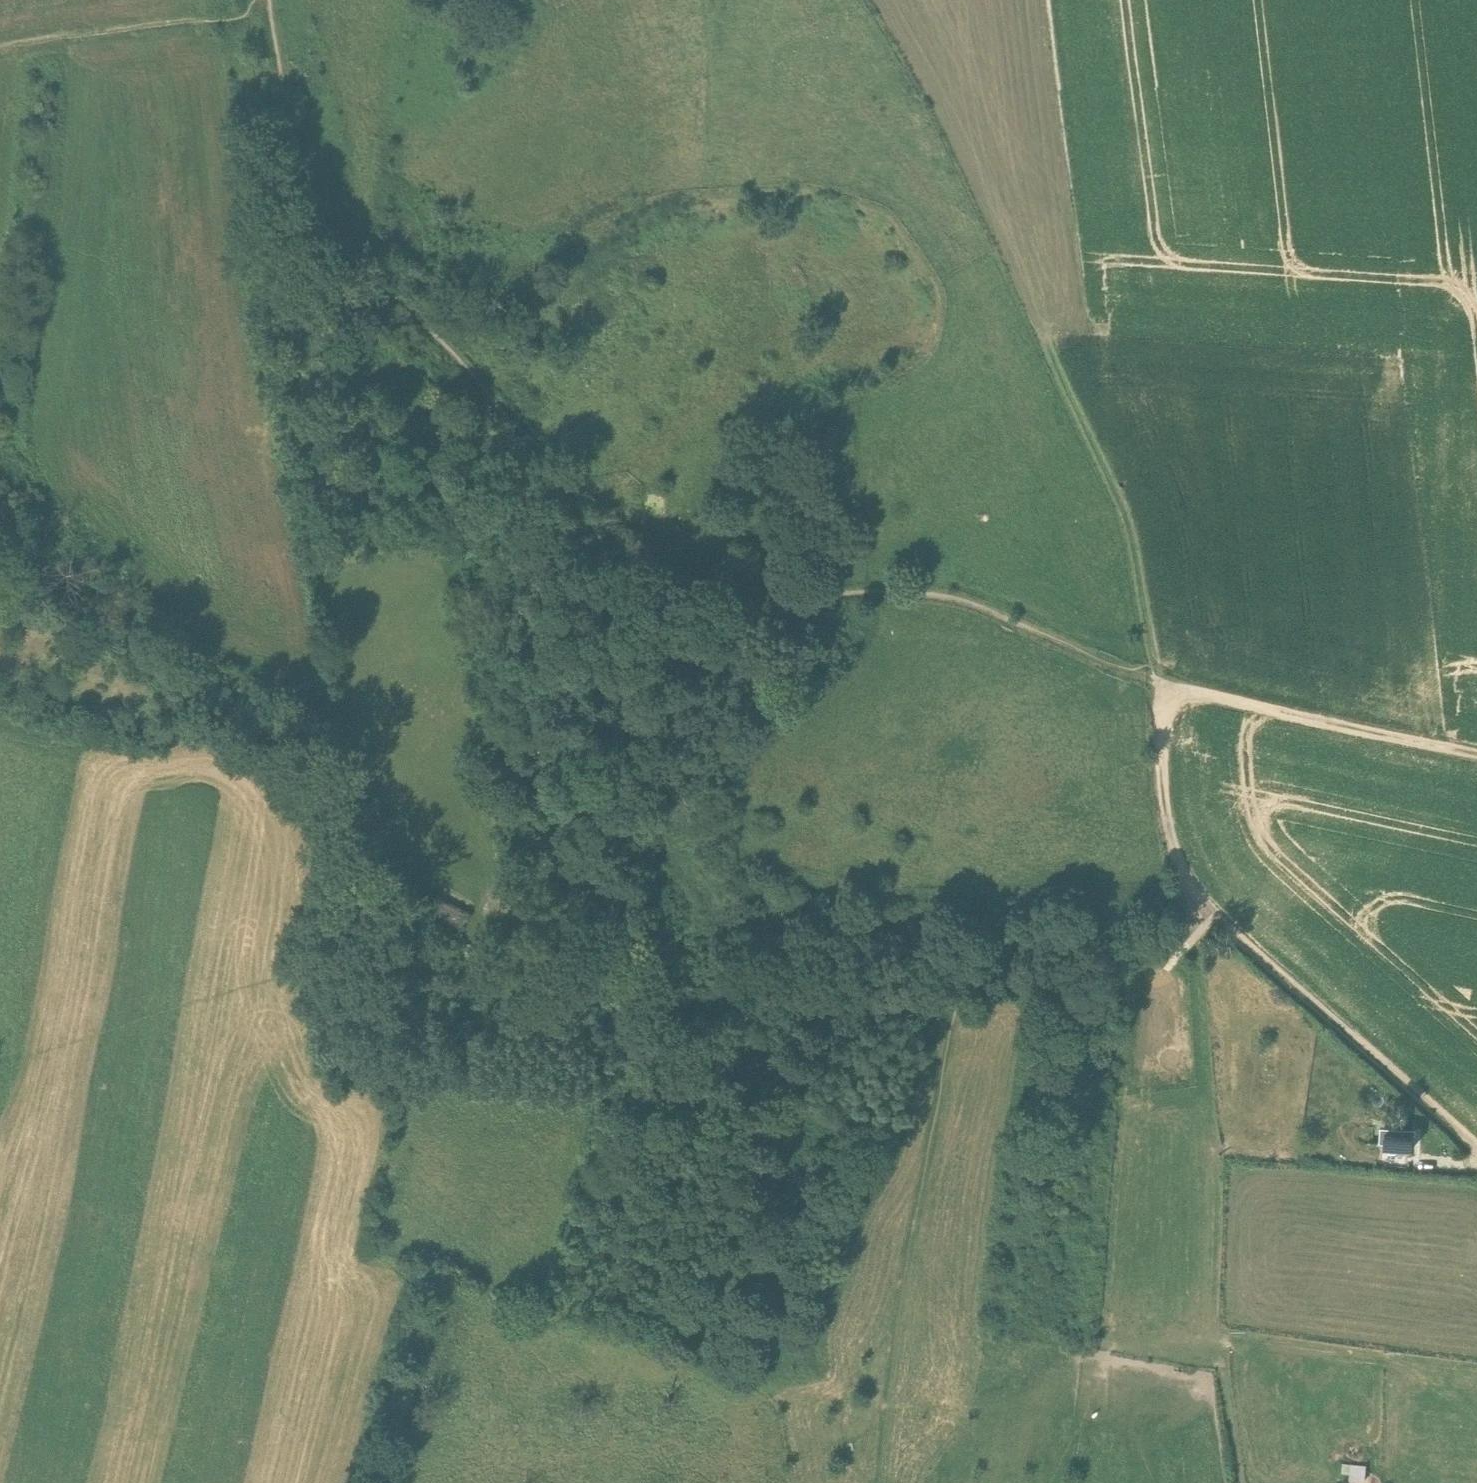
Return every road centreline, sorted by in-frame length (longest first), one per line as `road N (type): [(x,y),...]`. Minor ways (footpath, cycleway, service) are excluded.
road 1 (track): [(1179,687),(957,600),(729,596),(688,588),(656,569),(616,518),(329,235),(308,188),(267,0)]
road 2 (track): [(957,985),(657,976),(583,986),(421,962),(390,933),(321,764),(199,706),(0,535)]
road 3 (track): [(1210,912),(1476,1155)]
road 4 (track): [(1476,754),(1179,687)]
road 5 (track): [(1210,912),(1089,967),(1037,981),(957,985)]
road 6 (track): [(1179,687),(1165,695),(1157,716),(1167,819),(1177,860),(1210,912)]

